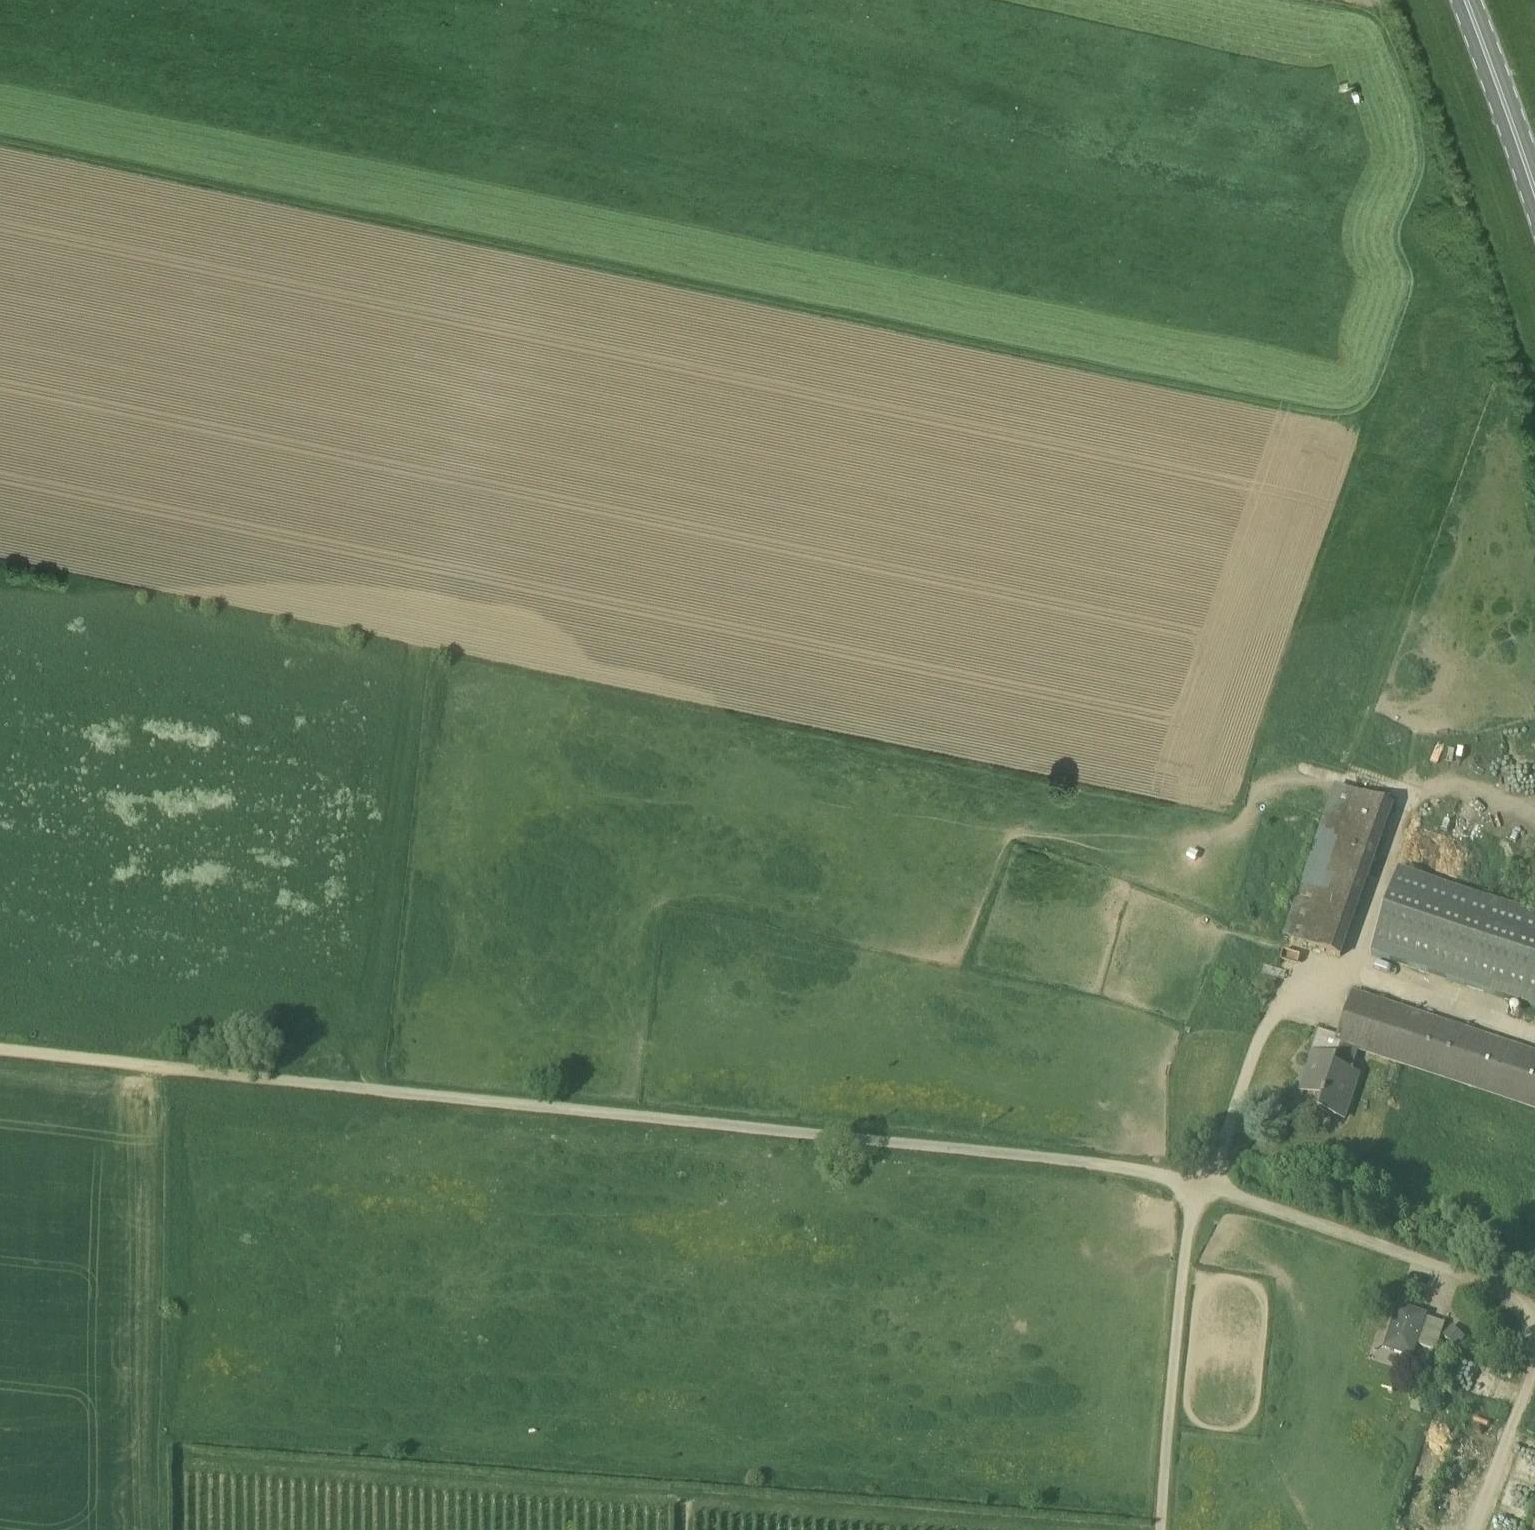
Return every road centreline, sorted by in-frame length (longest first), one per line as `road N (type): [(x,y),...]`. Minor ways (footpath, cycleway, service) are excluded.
road 1 (secondary): [(1534,188),(1465,0)]

